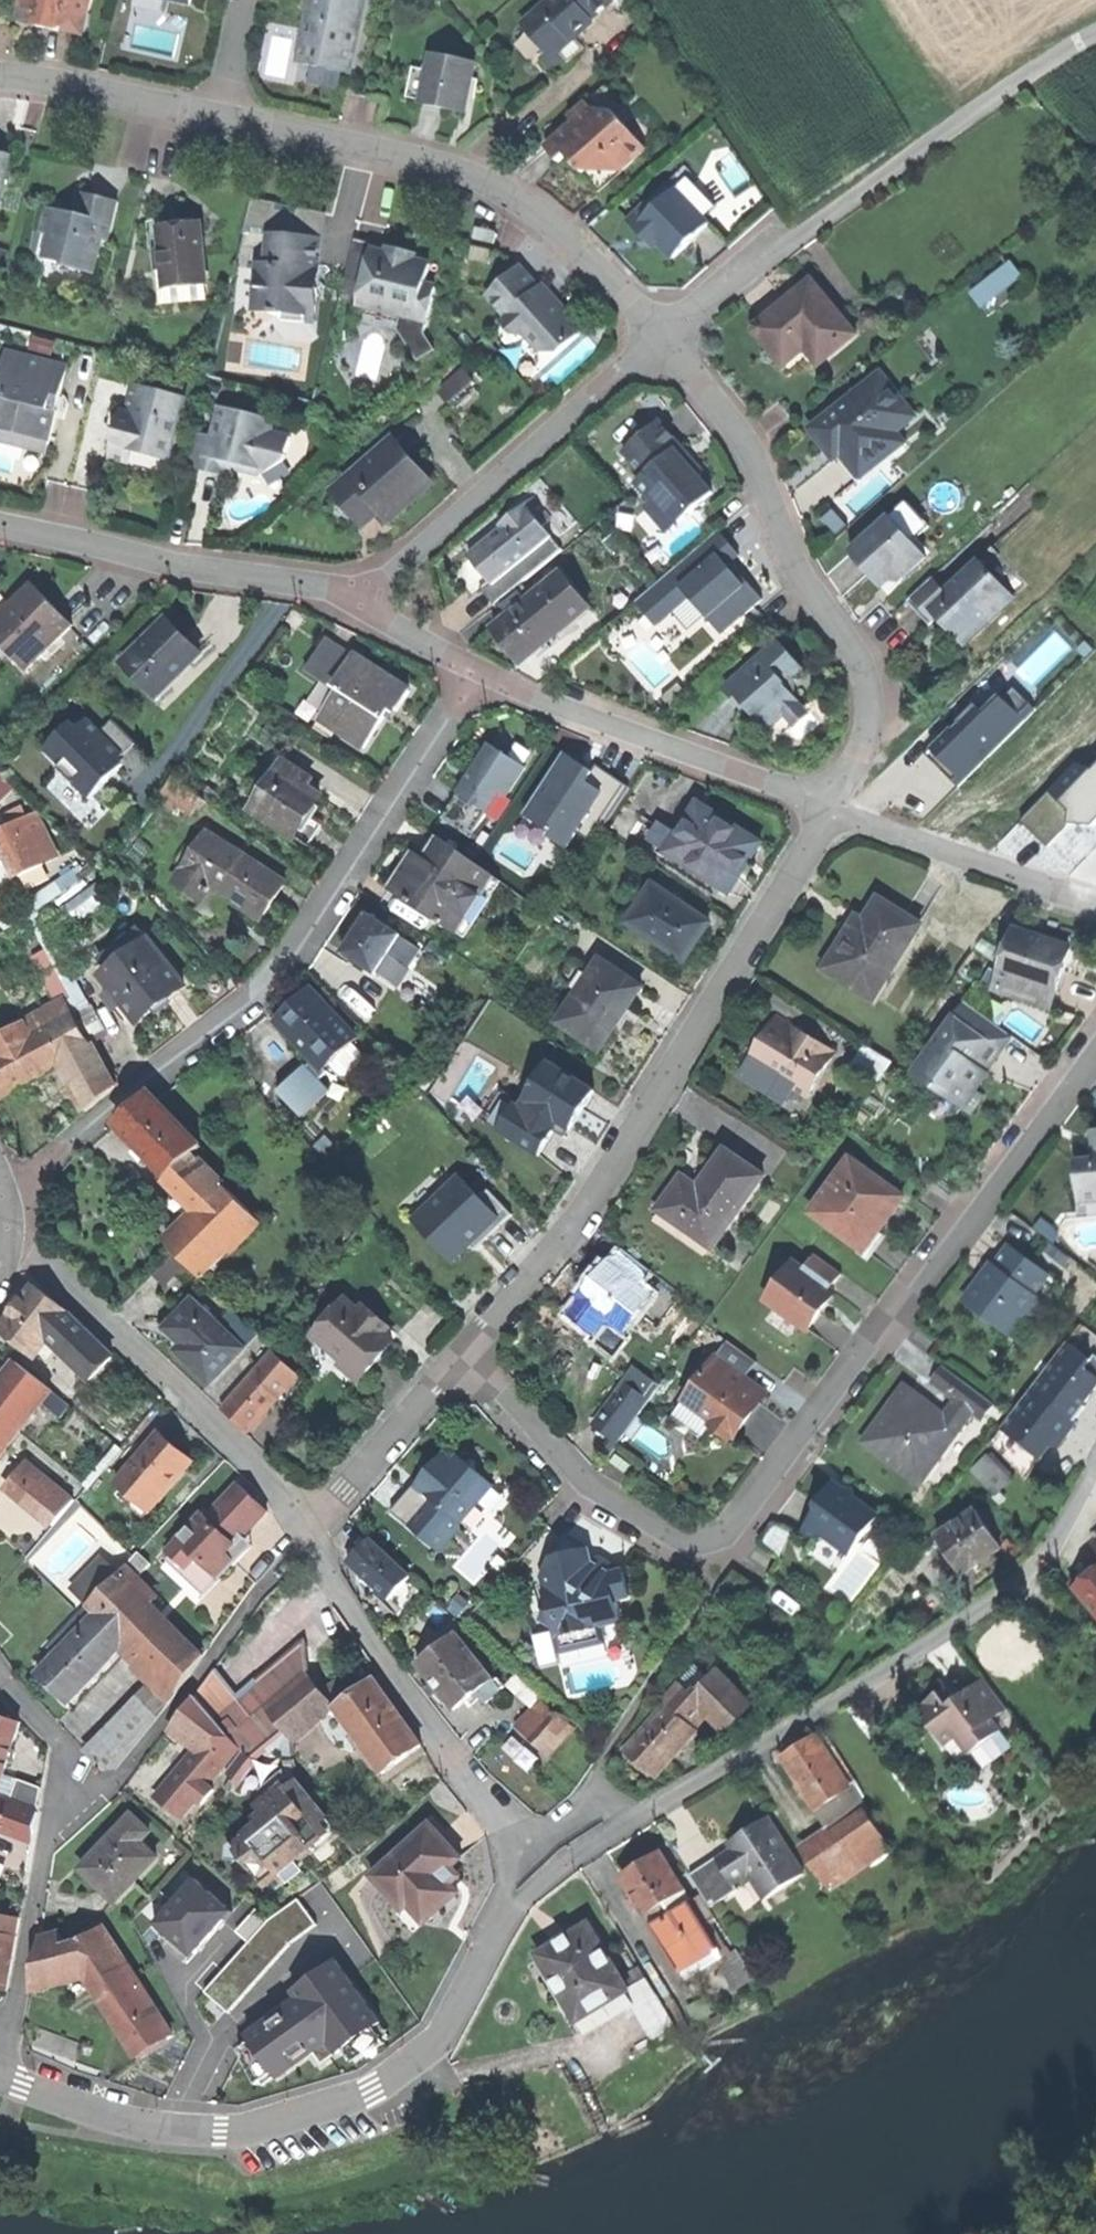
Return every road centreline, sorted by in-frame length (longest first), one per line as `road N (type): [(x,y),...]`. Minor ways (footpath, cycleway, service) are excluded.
road 1 (residential): [(473,1354),(586,1484),(679,1542),(716,1540),(738,1524),(1095,1050)]
road 2 (residential): [(479,675),(282,963),(37,1169),(0,1183)]
road 3 (residential): [(827,809),(808,853),(588,1211),(473,1354)]
road 4 (residential): [(0,2078),(92,2113),(157,2127),(221,2132),(296,2118),(376,2093),(425,2057),(450,2027),(492,1923)]
road 5 (residential): [(645,1812),(1023,1581),(1095,1484)]
road 6 (residential): [(661,341),(734,431),(790,560),(858,661),(867,714),(827,809)]
road 7 (residential): [(223,117),(401,157),(506,193),(606,273),(661,341)]
road 8 (residential): [(307,1528),(283,1494),(8,1232)]
road 9 (residential): [(360,600),(661,341)]
road 10 (residential): [(509,1864),(498,1814),(460,1772),(307,1528)]
road 11 (residential): [(50,1812),(116,1781),(307,1528)]
road 12 (residential): [(479,675),(827,809)]
road 13 (track): [(790,242),(1095,32)]
road 14 (residential): [(0,528),(360,600)]
road 15 (residential): [(827,809),(1095,903)]
road 16 (residential): [(0,2066),(50,1812)]
road 17 (residential): [(473,1354),(307,1528)]
road 18 (residential): [(0,75),(223,117)]
road 19 (residential): [(492,1923),(567,1858),(645,1812)]
road 20 (residential): [(661,341),(790,242)]
road 21 (residential): [(50,1812),(60,1748),(0,1680)]
road 22 (residential): [(509,1864),(552,1826),(599,1810),(645,1812)]
road 23 (residential): [(360,600),(479,675)]

